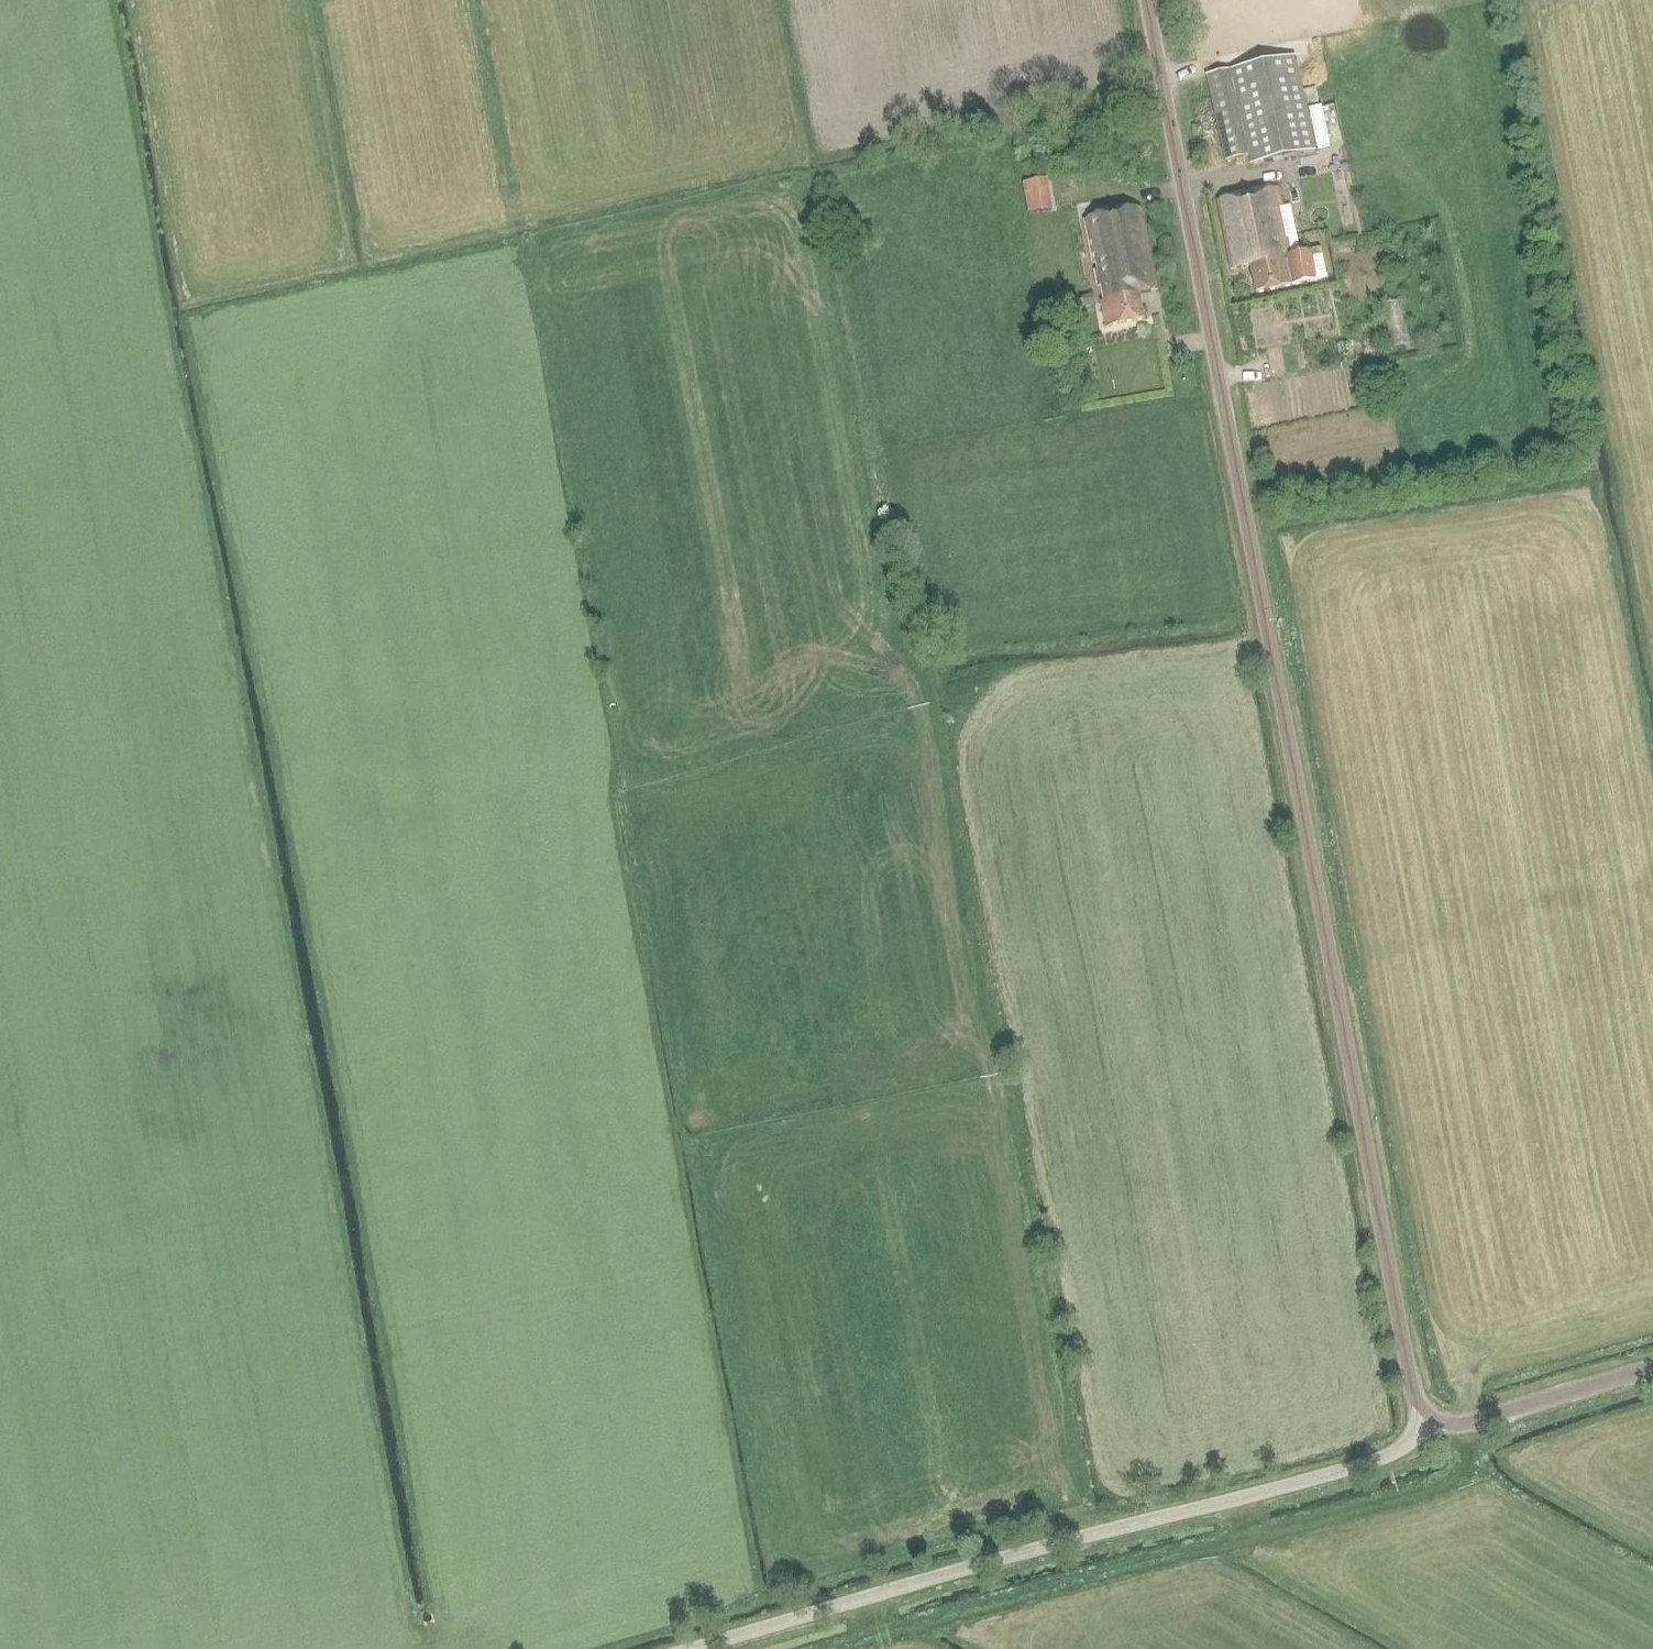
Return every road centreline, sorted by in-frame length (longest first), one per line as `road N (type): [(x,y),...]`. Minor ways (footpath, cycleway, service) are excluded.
road 1 (unclassified): [(1429,1415),(1413,1394),(1146,0)]
road 2 (unclassified): [(690,1648),(1009,1555),(1377,1461),(1429,1415)]
road 3 (residential): [(1429,1415),(1463,1423),(1652,1367)]

